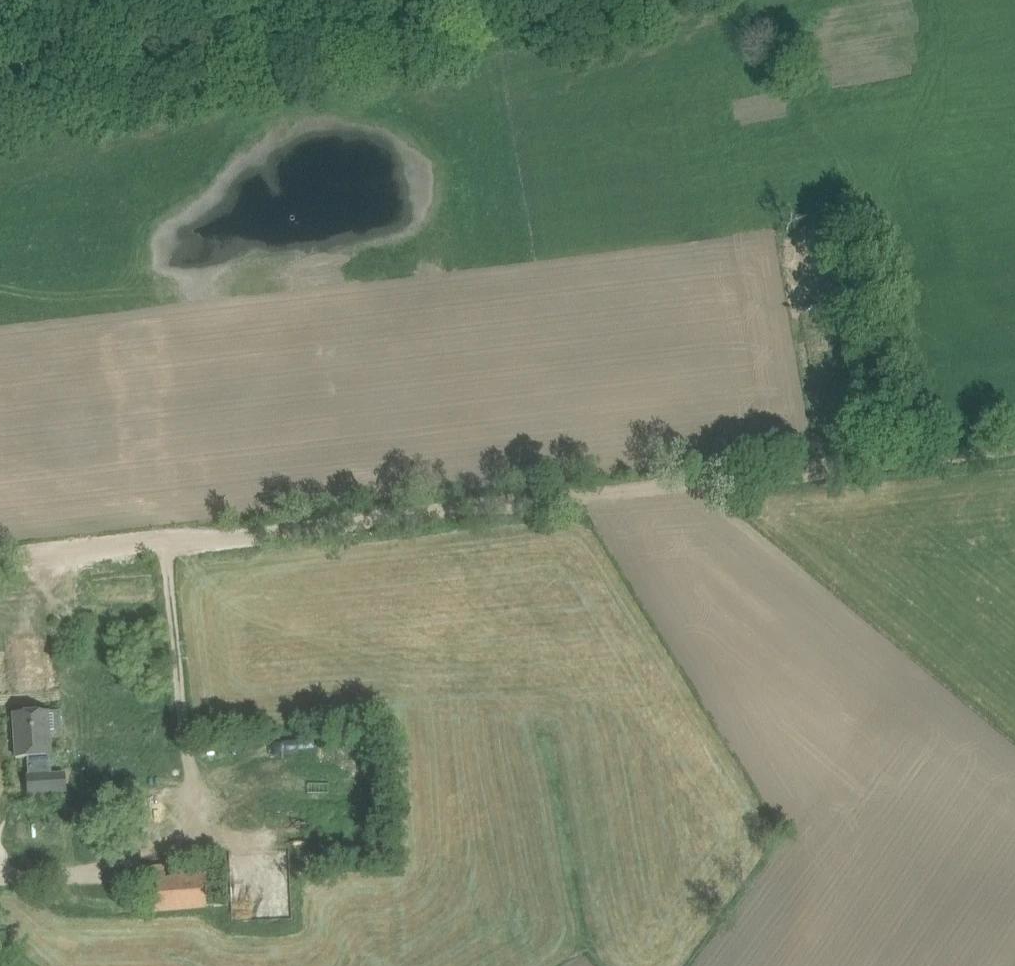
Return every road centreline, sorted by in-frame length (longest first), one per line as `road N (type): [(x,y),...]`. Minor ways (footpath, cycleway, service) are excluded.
road 1 (track): [(1014,447),(0,559)]

